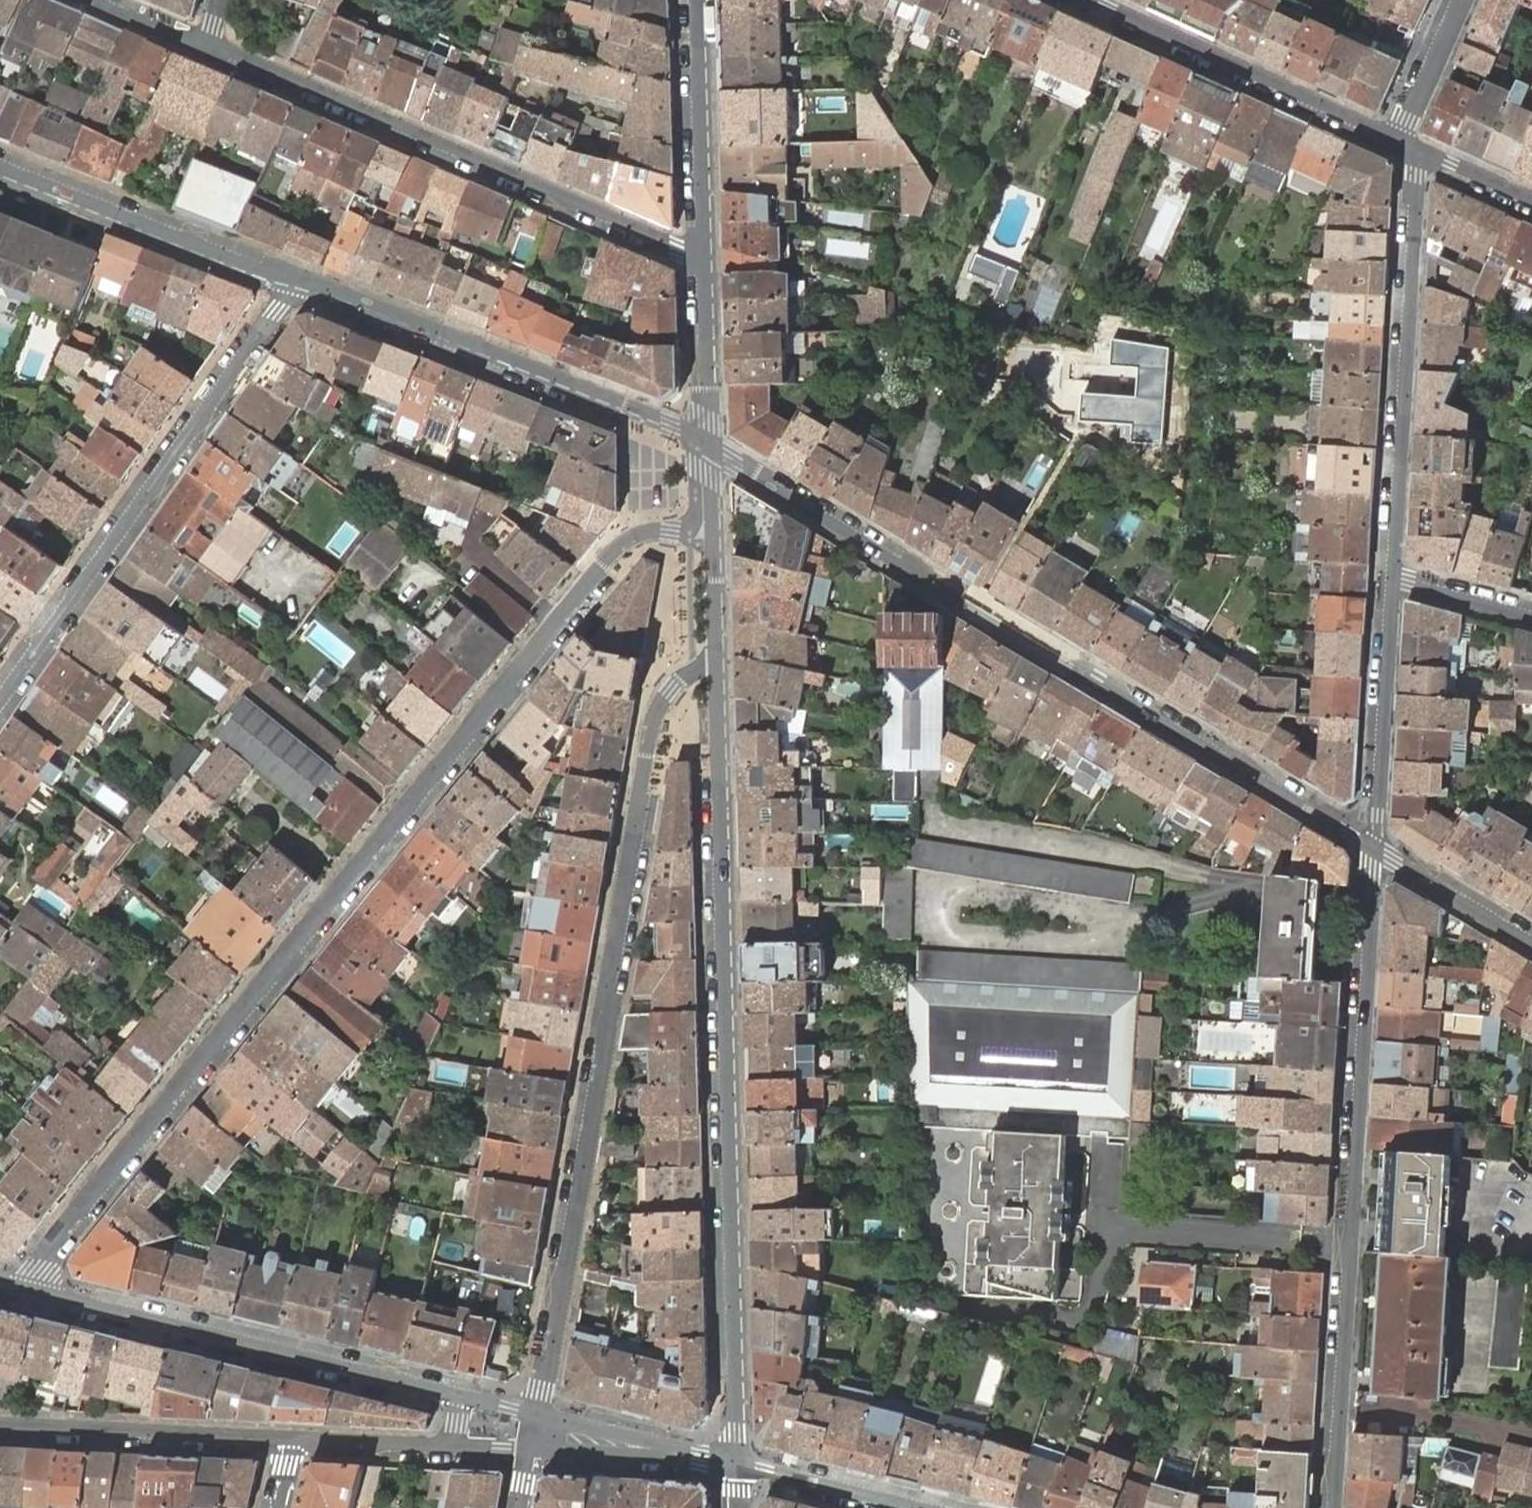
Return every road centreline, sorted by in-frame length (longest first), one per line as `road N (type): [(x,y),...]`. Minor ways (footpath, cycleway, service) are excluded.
road 1 (residential): [(694,529),(629,537),(600,564),(24,1288)]
road 2 (tertiary): [(739,1463),(717,660)]
road 3 (residential): [(540,1416),(607,1047),(607,985),(651,729),(672,688),(717,660)]
road 4 (tertiary): [(709,445),(898,565),(958,590),(1082,665),(1128,702),(1375,850)]
road 5 (residential): [(1375,850),(1330,1507)]
road 6 (residential): [(704,251),(676,249),(208,46)]
road 7 (residential): [(540,1416),(24,1288)]
road 8 (residential): [(0,701),(276,312),(290,279)]
road 9 (residential): [(1407,143),(1418,175),(1393,582)]
road 10 (tertiary): [(290,279),(356,297),(696,436)]
road 11 (residential): [(1407,143),(1087,0)]
road 12 (tertiary): [(0,167),(290,279)]
road 13 (residential): [(0,1427),(288,1439)]
road 14 (residential): [(1393,582),(1375,850)]
road 15 (tertiary): [(704,251),(696,0)]
road 16 (residential): [(288,1439),(533,1450)]
road 17 (residential): [(533,1450),(739,1463)]
road 18 (residential): [(739,1463),(540,1416)]
road 19 (tertiary): [(709,445),(704,251)]
road 20 (residential): [(920,1507),(739,1463)]
road 21 (tertiary): [(1375,850),(1531,945)]
road 22 (residential): [(1460,0),(1408,120),(1407,143)]
road 23 (residential): [(1531,616),(1393,582)]
road 24 (residential): [(1531,202),(1407,143)]
road 25 (tertiary): [(717,660),(712,528)]
road 26 (residential): [(208,46),(90,0)]

